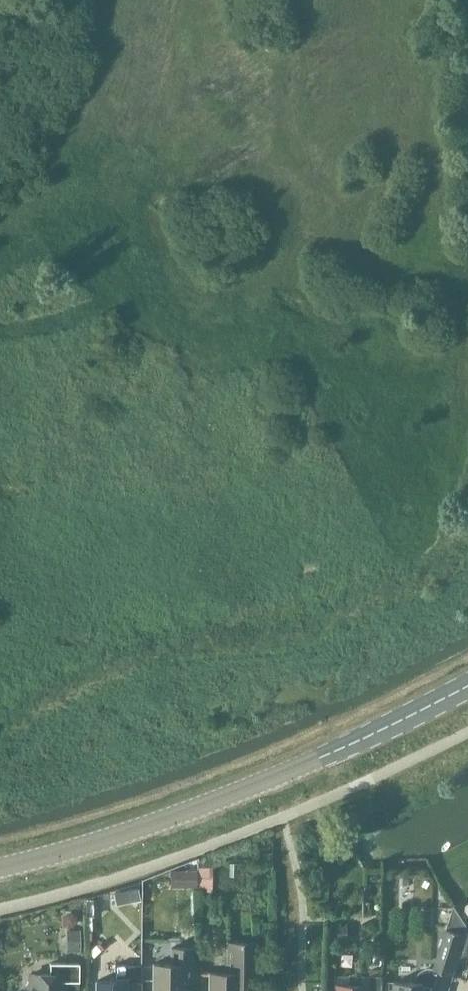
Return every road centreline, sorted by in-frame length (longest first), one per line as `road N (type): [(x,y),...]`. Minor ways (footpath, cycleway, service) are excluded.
road 1 (secondary): [(0,867),(205,804),(467,685)]

